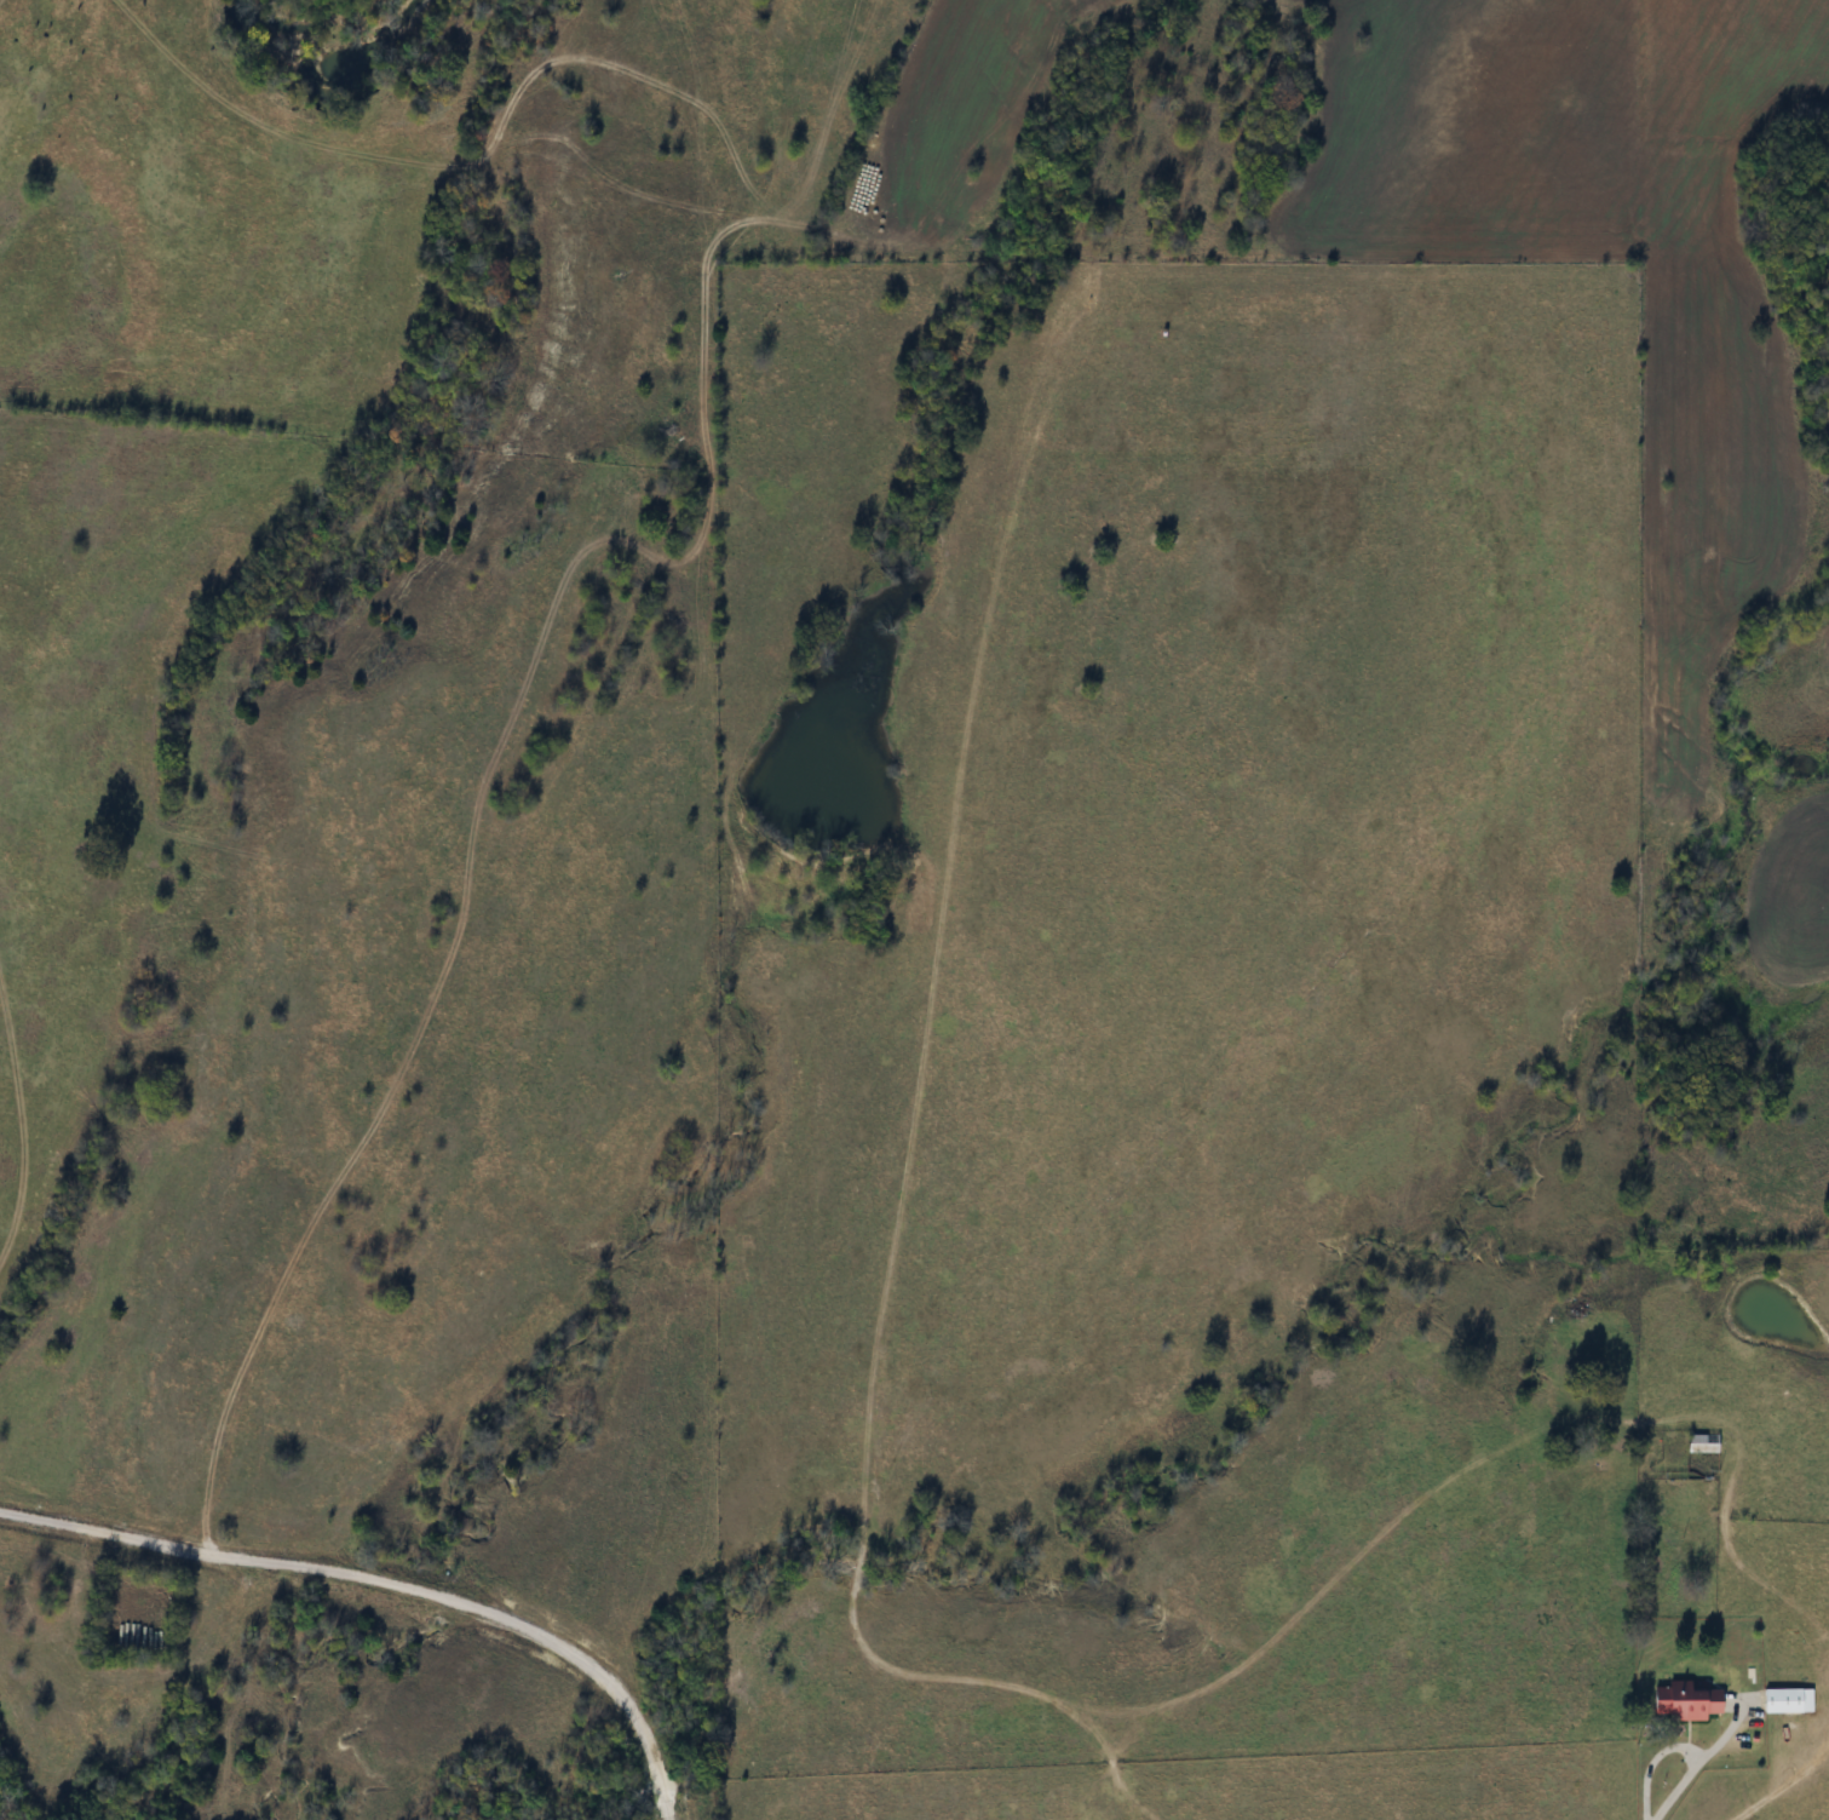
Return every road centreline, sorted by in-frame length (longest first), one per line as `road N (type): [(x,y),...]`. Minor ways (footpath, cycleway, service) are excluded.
road 1 (residential): [(1650,1819),(1657,1762),(1690,1751),(1699,1764),(1661,1819)]

